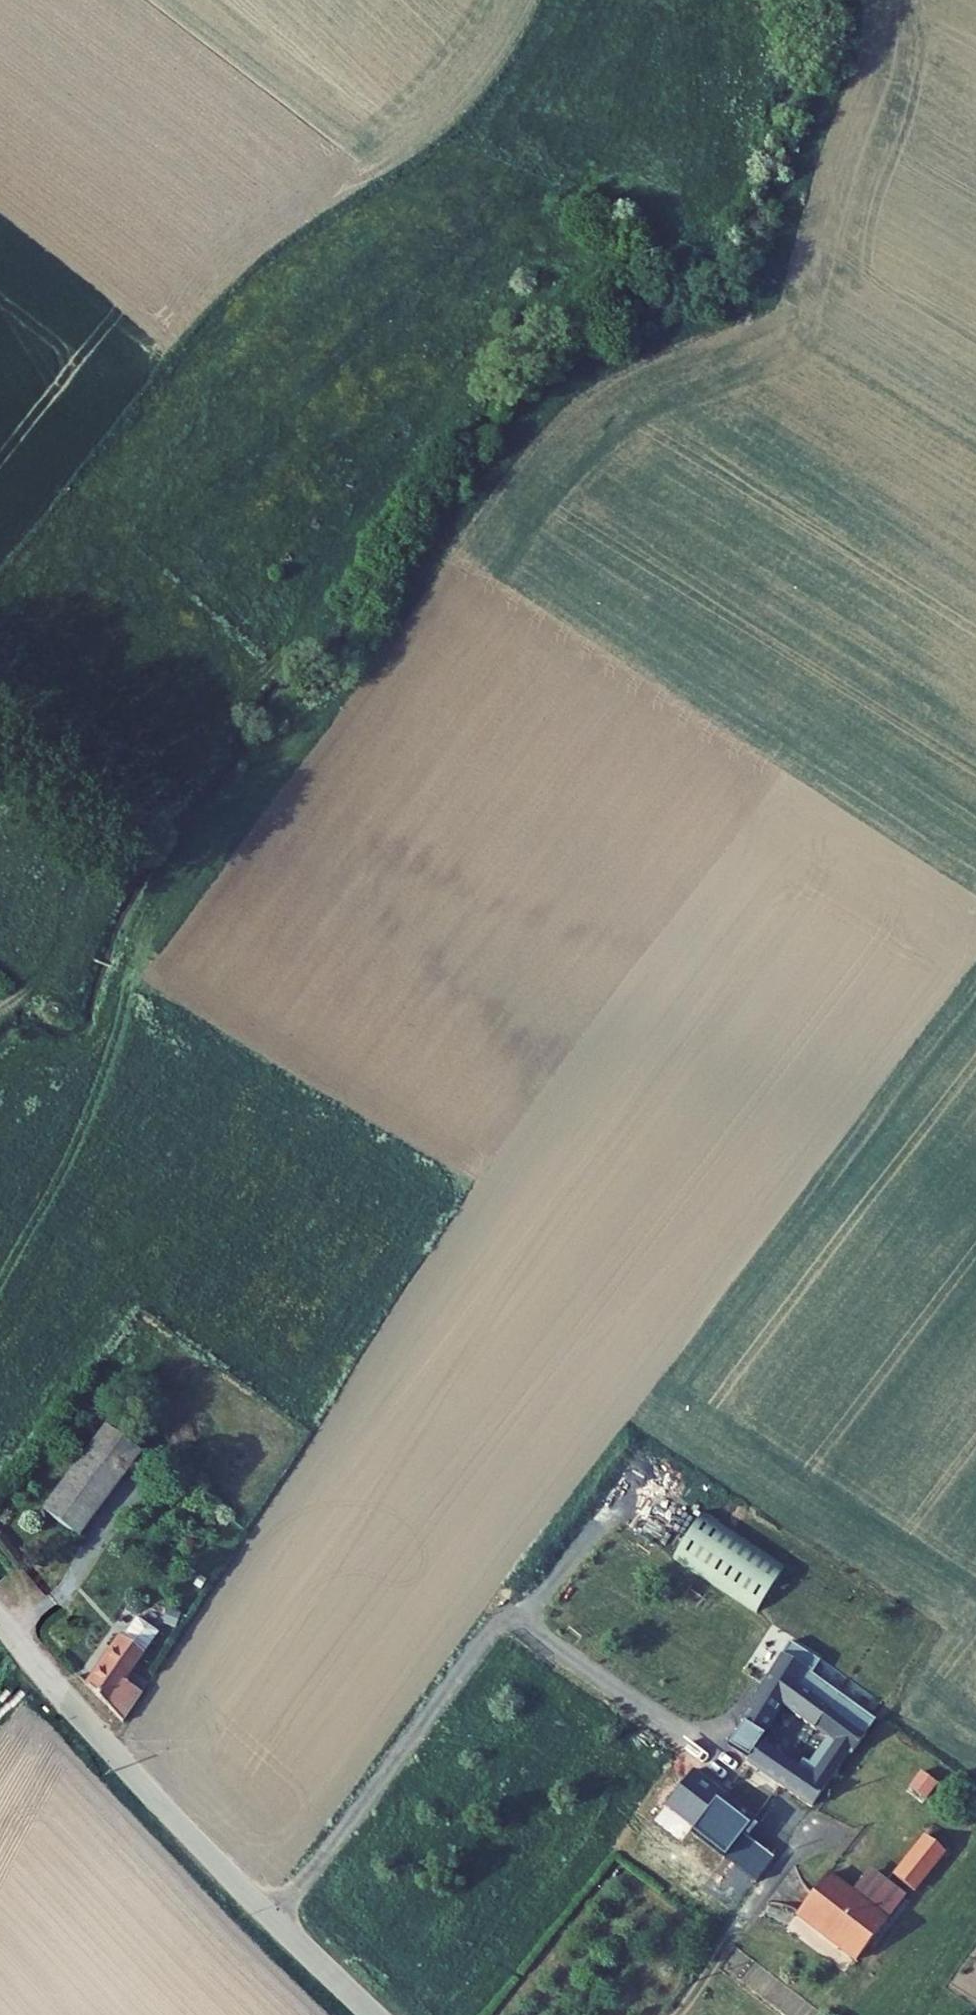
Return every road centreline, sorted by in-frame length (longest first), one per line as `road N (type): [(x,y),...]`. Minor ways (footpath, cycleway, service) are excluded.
road 1 (unclassified): [(0,1623),(201,1845),(373,2014)]

